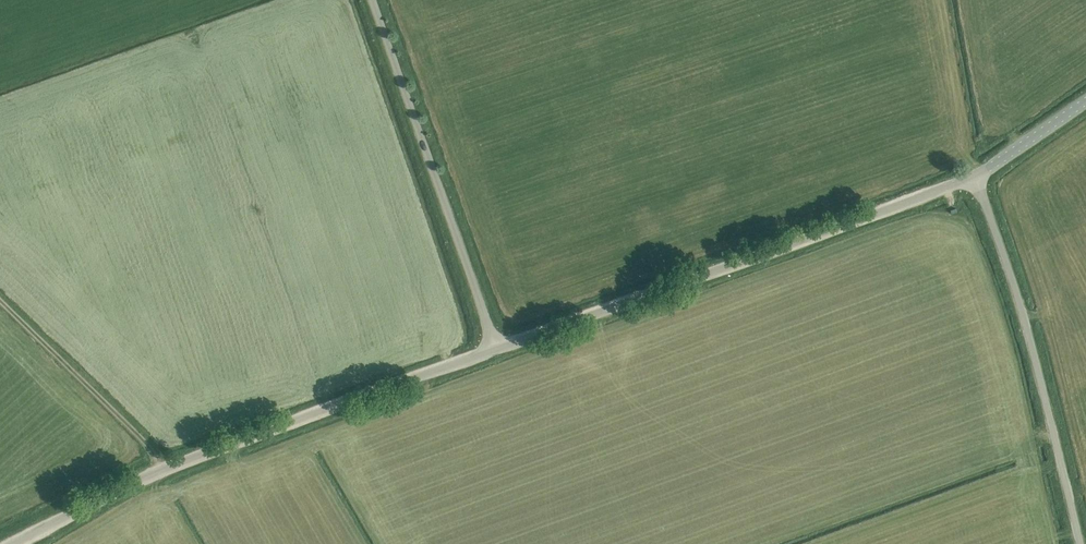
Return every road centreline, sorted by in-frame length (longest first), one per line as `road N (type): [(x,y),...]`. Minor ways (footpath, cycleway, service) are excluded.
road 1 (unclassified): [(11,543),(127,481),(498,352)]
road 2 (unclassified): [(498,352),(974,175)]
road 3 (unclassified): [(1080,543),(1016,299),(974,175)]
road 4 (unclassified): [(498,352),(374,0)]
road 5 (track): [(165,467),(0,300)]
road 6 (unclassified): [(974,175),(1085,104)]

